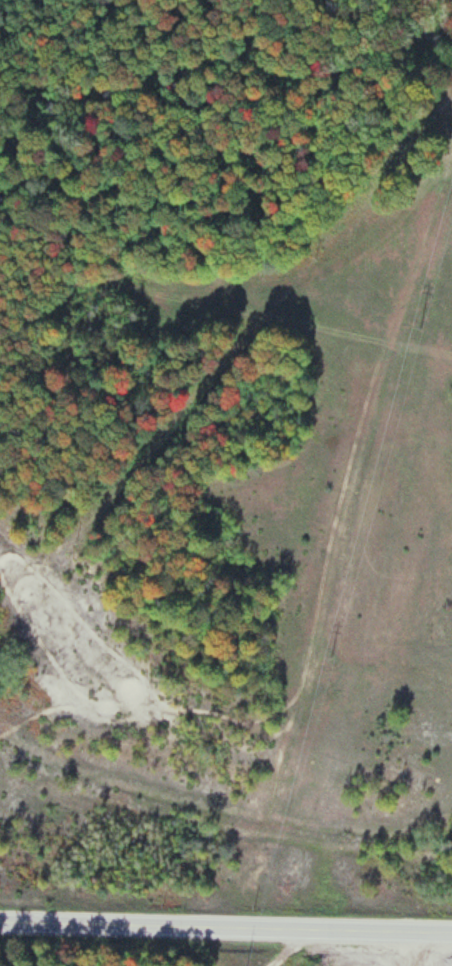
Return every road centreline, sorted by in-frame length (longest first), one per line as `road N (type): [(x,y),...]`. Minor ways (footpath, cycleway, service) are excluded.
road 1 (tertiary): [(451,933),(0,923)]

